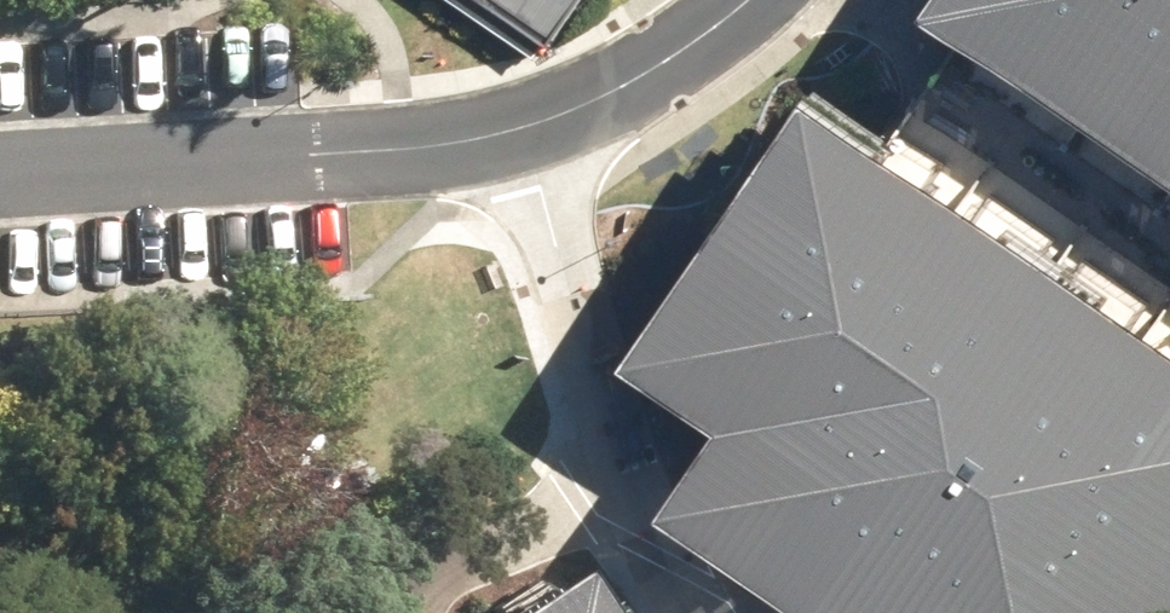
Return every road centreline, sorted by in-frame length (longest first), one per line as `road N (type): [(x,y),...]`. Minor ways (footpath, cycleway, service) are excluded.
road 1 (residential): [(0,174),(478,146),(575,125)]
road 2 (residential): [(731,612),(649,441),(575,125)]
road 3 (residential): [(575,125),(700,43),(743,0)]

